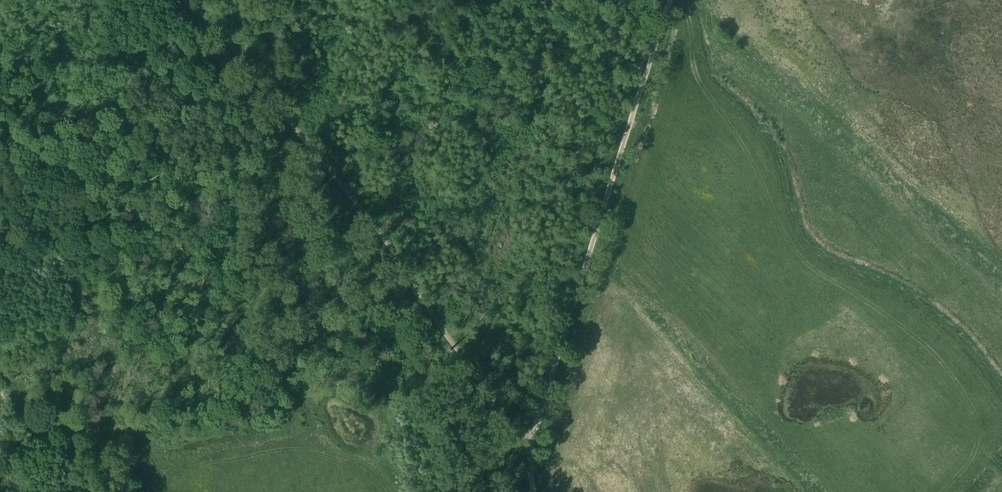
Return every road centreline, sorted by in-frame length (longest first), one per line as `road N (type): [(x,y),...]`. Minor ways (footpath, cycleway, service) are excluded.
road 1 (unclassified): [(531,443),(516,434),(351,196),(218,30),(183,0)]
road 2 (unclassified): [(531,443),(671,0)]

